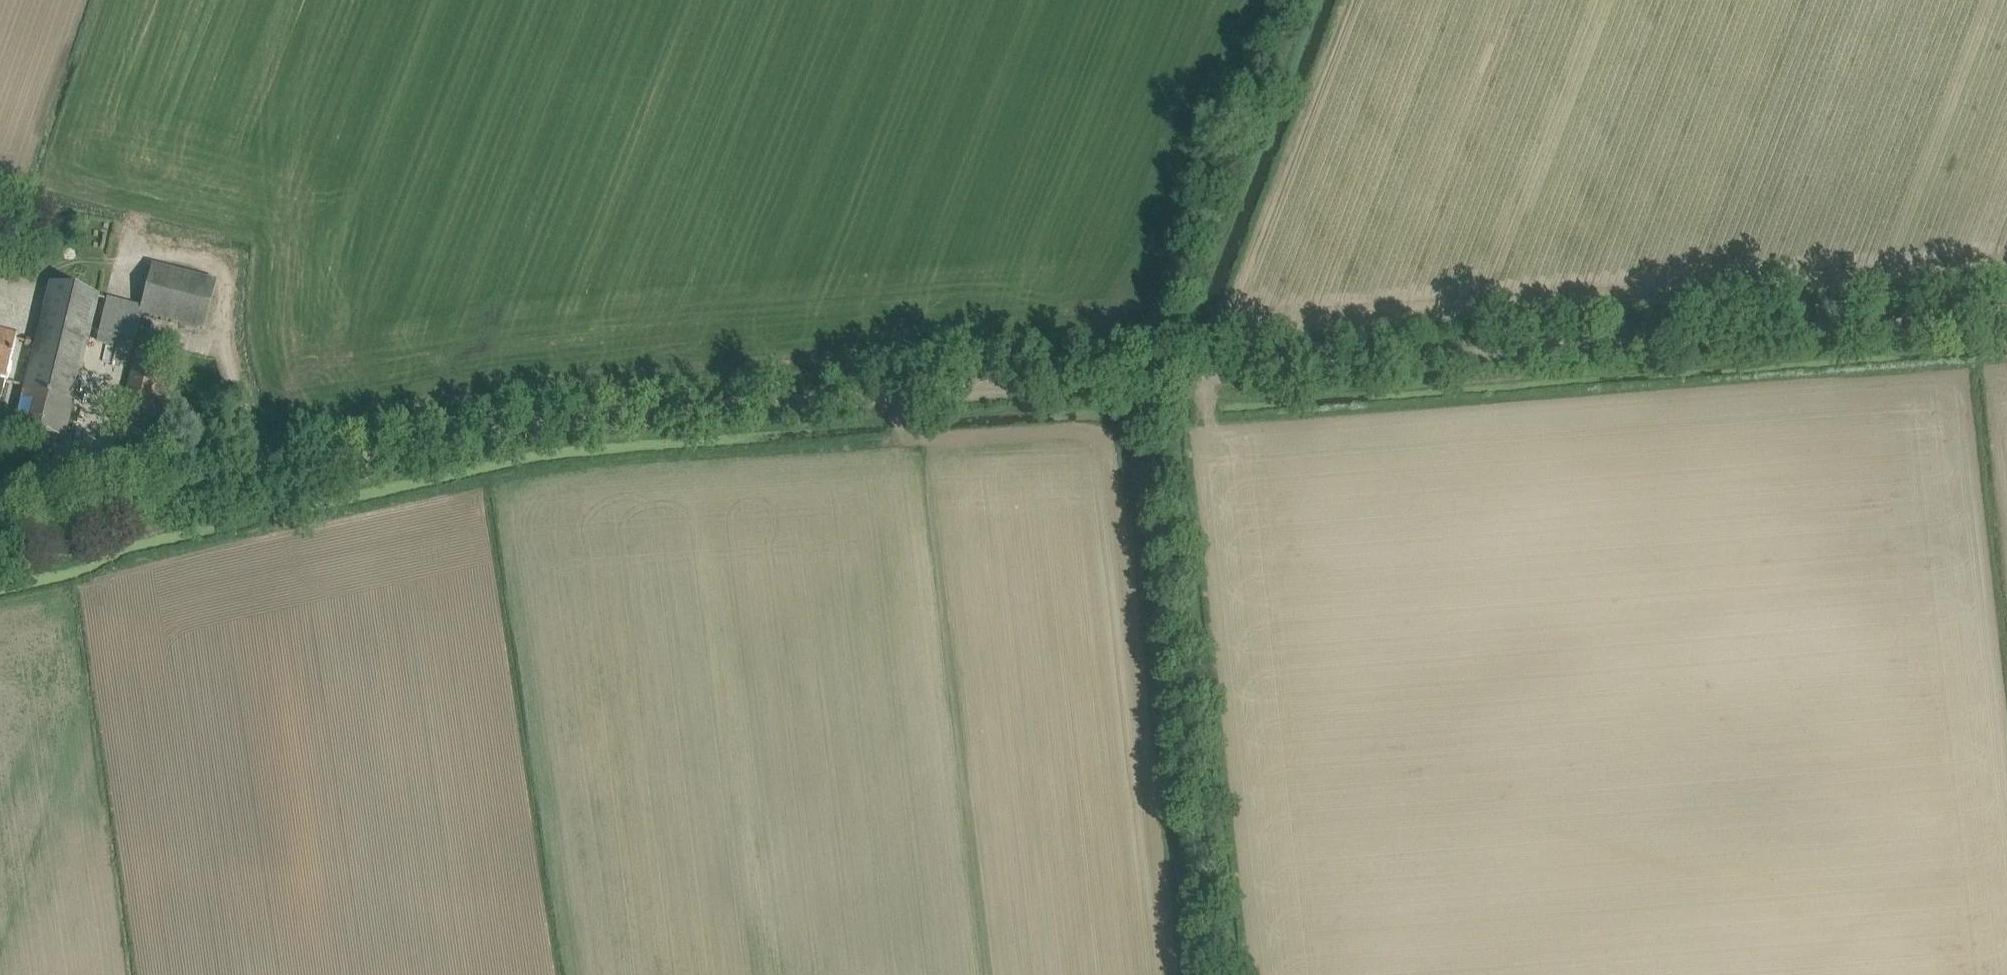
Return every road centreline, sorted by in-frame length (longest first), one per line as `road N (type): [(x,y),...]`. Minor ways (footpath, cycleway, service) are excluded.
road 1 (track): [(1154,370),(537,425),(312,467),(82,525)]
road 2 (track): [(2006,305),(1154,370)]

